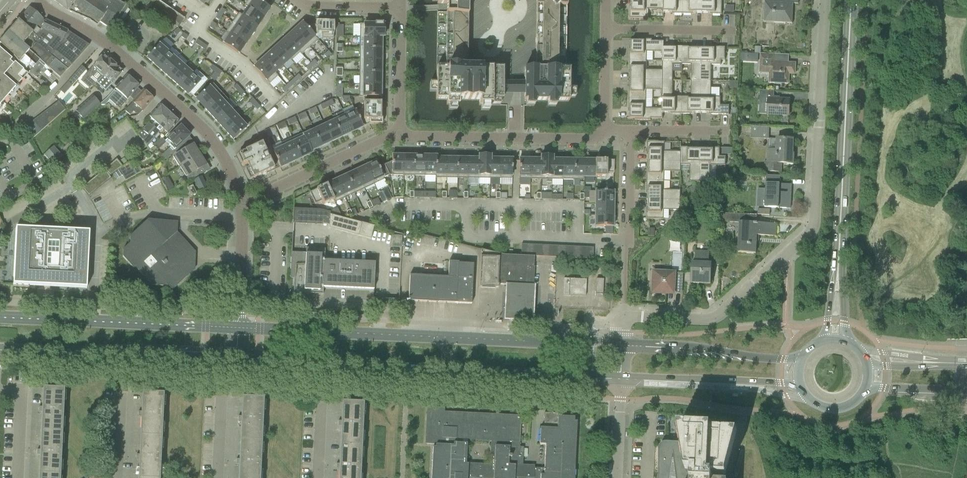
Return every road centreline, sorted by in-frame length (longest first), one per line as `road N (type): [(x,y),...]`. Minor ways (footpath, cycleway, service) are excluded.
road 1 (residential): [(624,342),(625,317),(713,319),(810,230),(823,0)]
road 2 (secondary): [(236,358),(622,377)]
road 3 (secondary): [(624,342),(238,327)]
road 4 (residential): [(239,204),(231,166),(213,137),(105,42),(36,0)]
road 5 (secondary): [(838,274),(850,0)]
road 6 (secondary): [(238,327),(0,314)]
road 7 (secondary): [(0,350),(236,358)]
road 8 (residential): [(606,131),(597,142),(398,135)]
road 9 (secondary): [(802,359),(624,342)]
road 10 (secondary): [(622,377),(800,386)]
road 11 (residential): [(239,204),(398,135)]
road 12 (residential): [(607,30),(734,33)]
road 13 (residential): [(398,135),(398,10)]
road 14 (residential): [(238,327),(239,204)]

